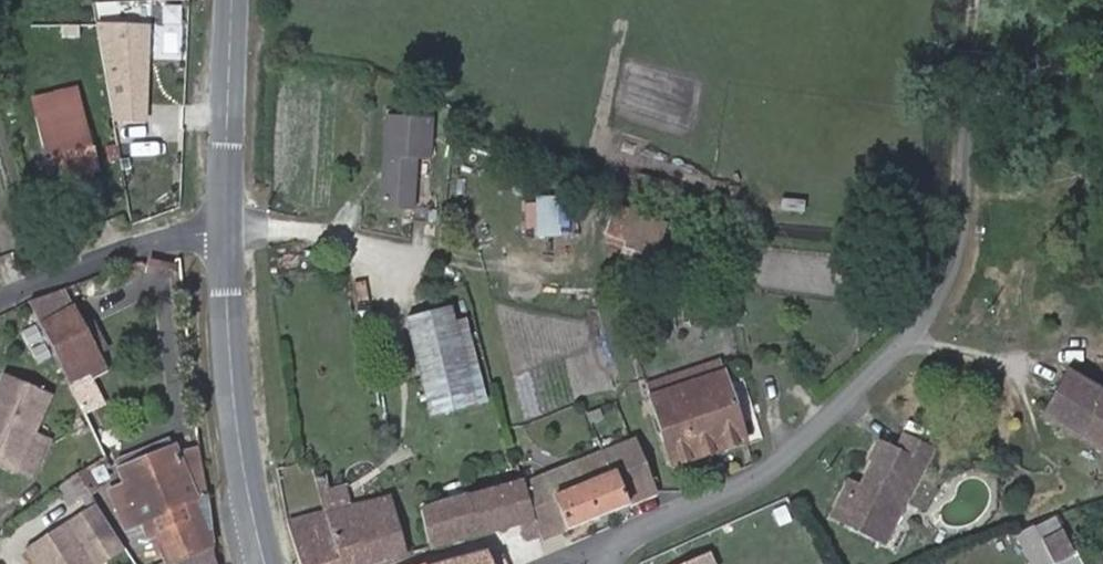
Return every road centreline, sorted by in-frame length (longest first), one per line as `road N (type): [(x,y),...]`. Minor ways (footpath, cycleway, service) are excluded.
road 1 (tertiary): [(234,0),(224,231),(233,373),(265,563)]
road 2 (residential): [(616,563),(625,540),(694,502),(790,469),(970,287)]

